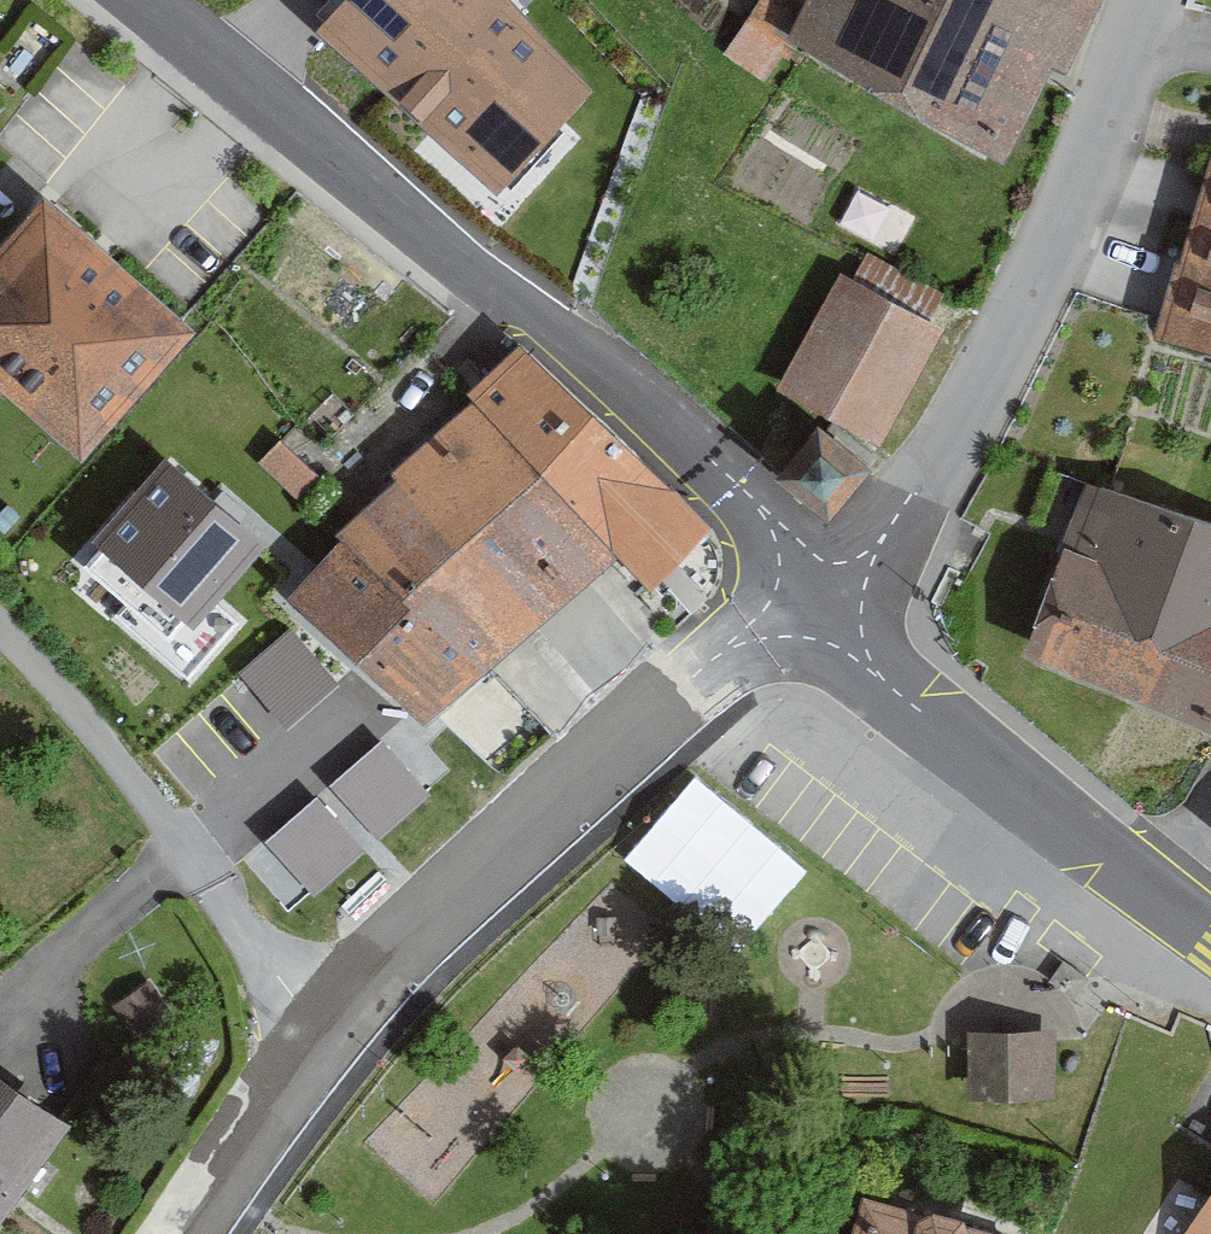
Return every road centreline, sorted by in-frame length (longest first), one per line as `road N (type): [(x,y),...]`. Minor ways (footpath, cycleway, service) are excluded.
road 1 (tertiary): [(817,593),(738,484),(620,379),(458,264),(145,0)]
road 2 (unclassified): [(817,593),(869,556),(990,381),(1072,215),(1149,0)]
road 3 (tertiary): [(325,1035),(393,957),(715,658),(817,593)]
road 4 (tertiary): [(817,593),(873,670),(996,778),(1210,937)]
road 5 (residential): [(325,1035),(90,720),(0,632)]
road 6 (tertiary): [(187,1233),(325,1035)]

